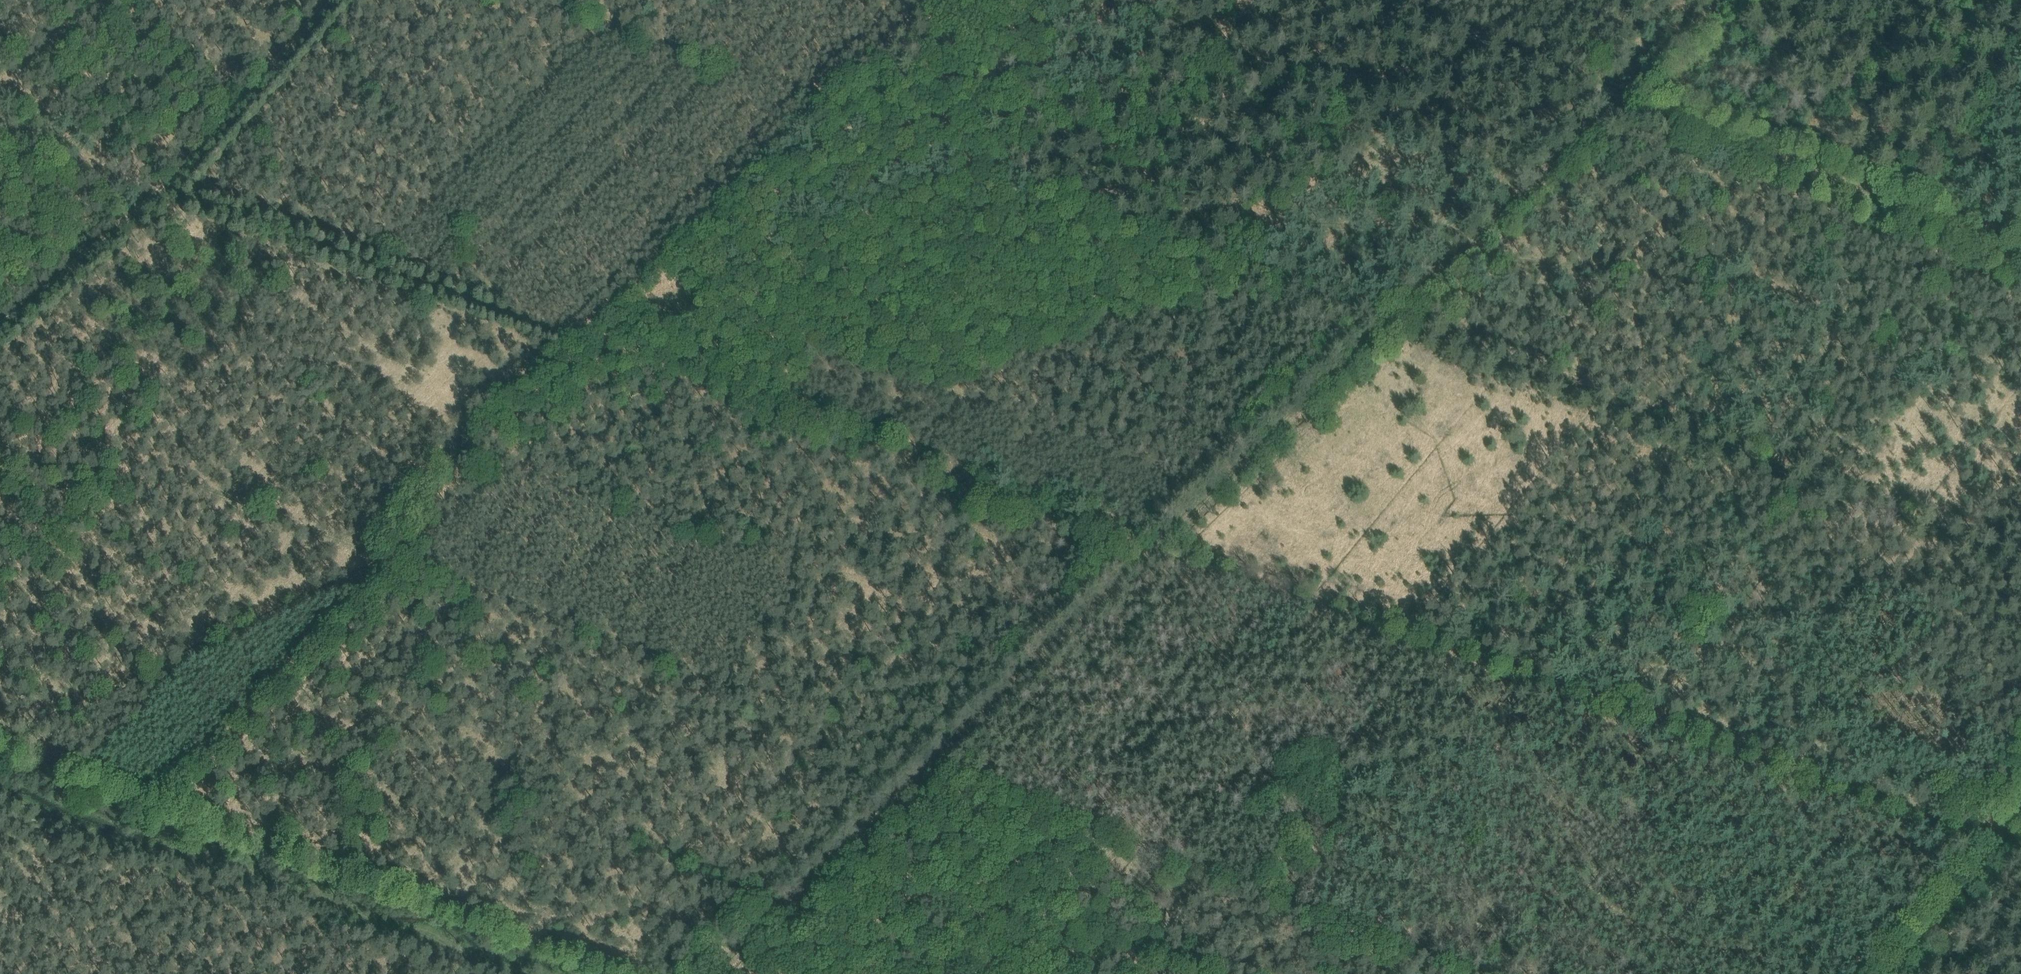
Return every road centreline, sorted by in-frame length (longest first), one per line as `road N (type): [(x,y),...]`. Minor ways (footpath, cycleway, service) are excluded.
road 1 (track): [(2020,254),(1391,0)]
road 2 (track): [(631,973),(0,741)]
road 3 (track): [(0,327),(176,180),(334,0)]
road 4 (track): [(97,134),(176,180),(278,221)]

